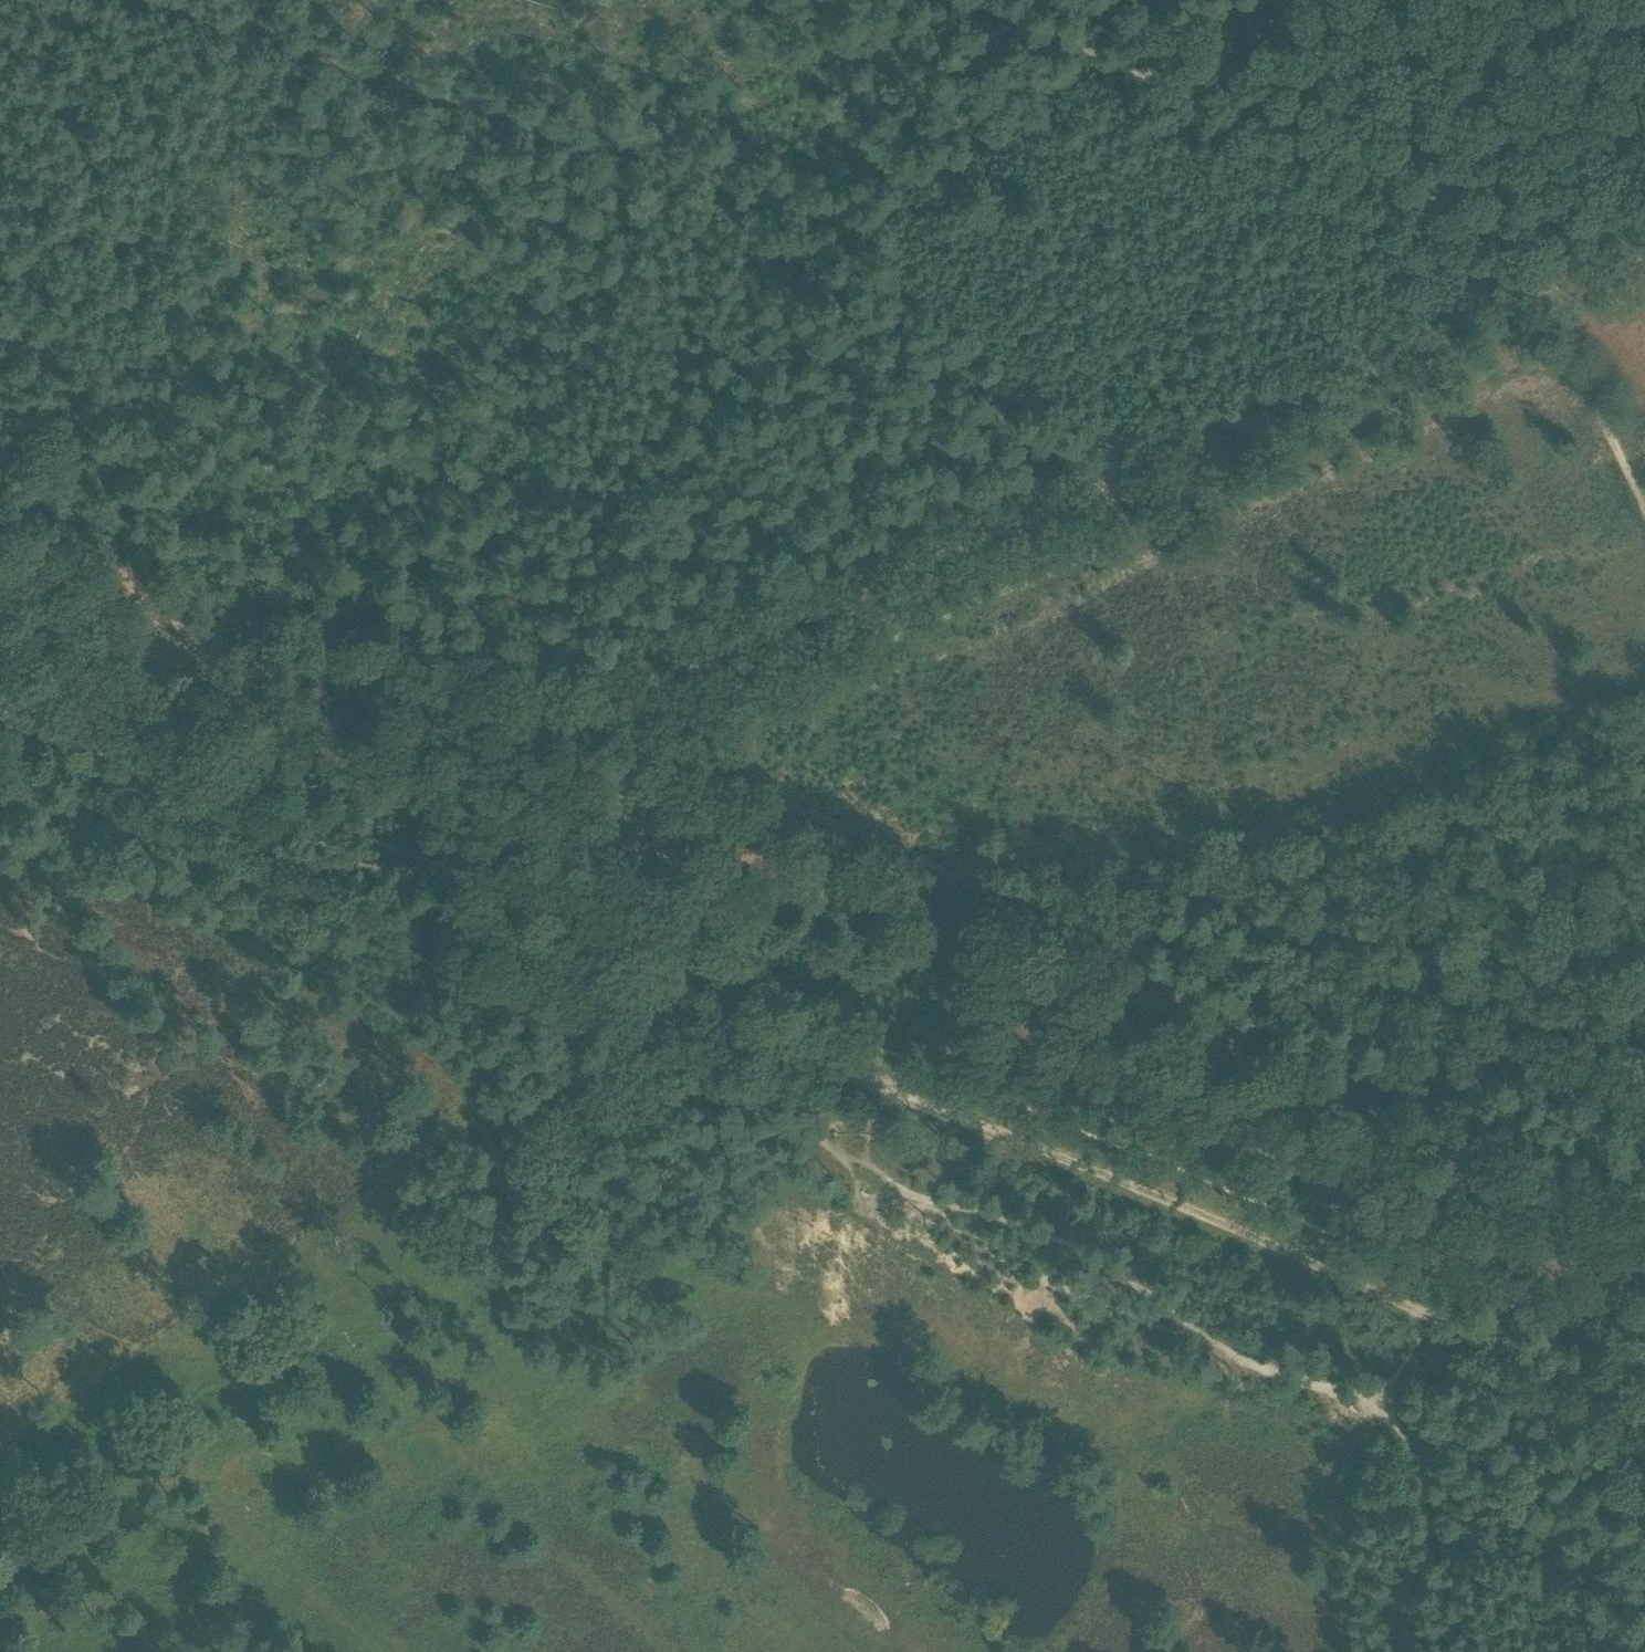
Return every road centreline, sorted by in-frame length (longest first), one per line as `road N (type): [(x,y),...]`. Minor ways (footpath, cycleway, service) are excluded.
road 1 (track): [(316,838),(1129,471),(1644,253)]
road 2 (track): [(986,0),(1511,228),(1644,508)]
road 3 (track): [(706,994),(1442,1303)]
road 4 (track): [(0,707),(316,838)]
road 5 (track): [(316,838),(602,953)]
road 6 (track): [(1442,1303),(1644,1386)]

